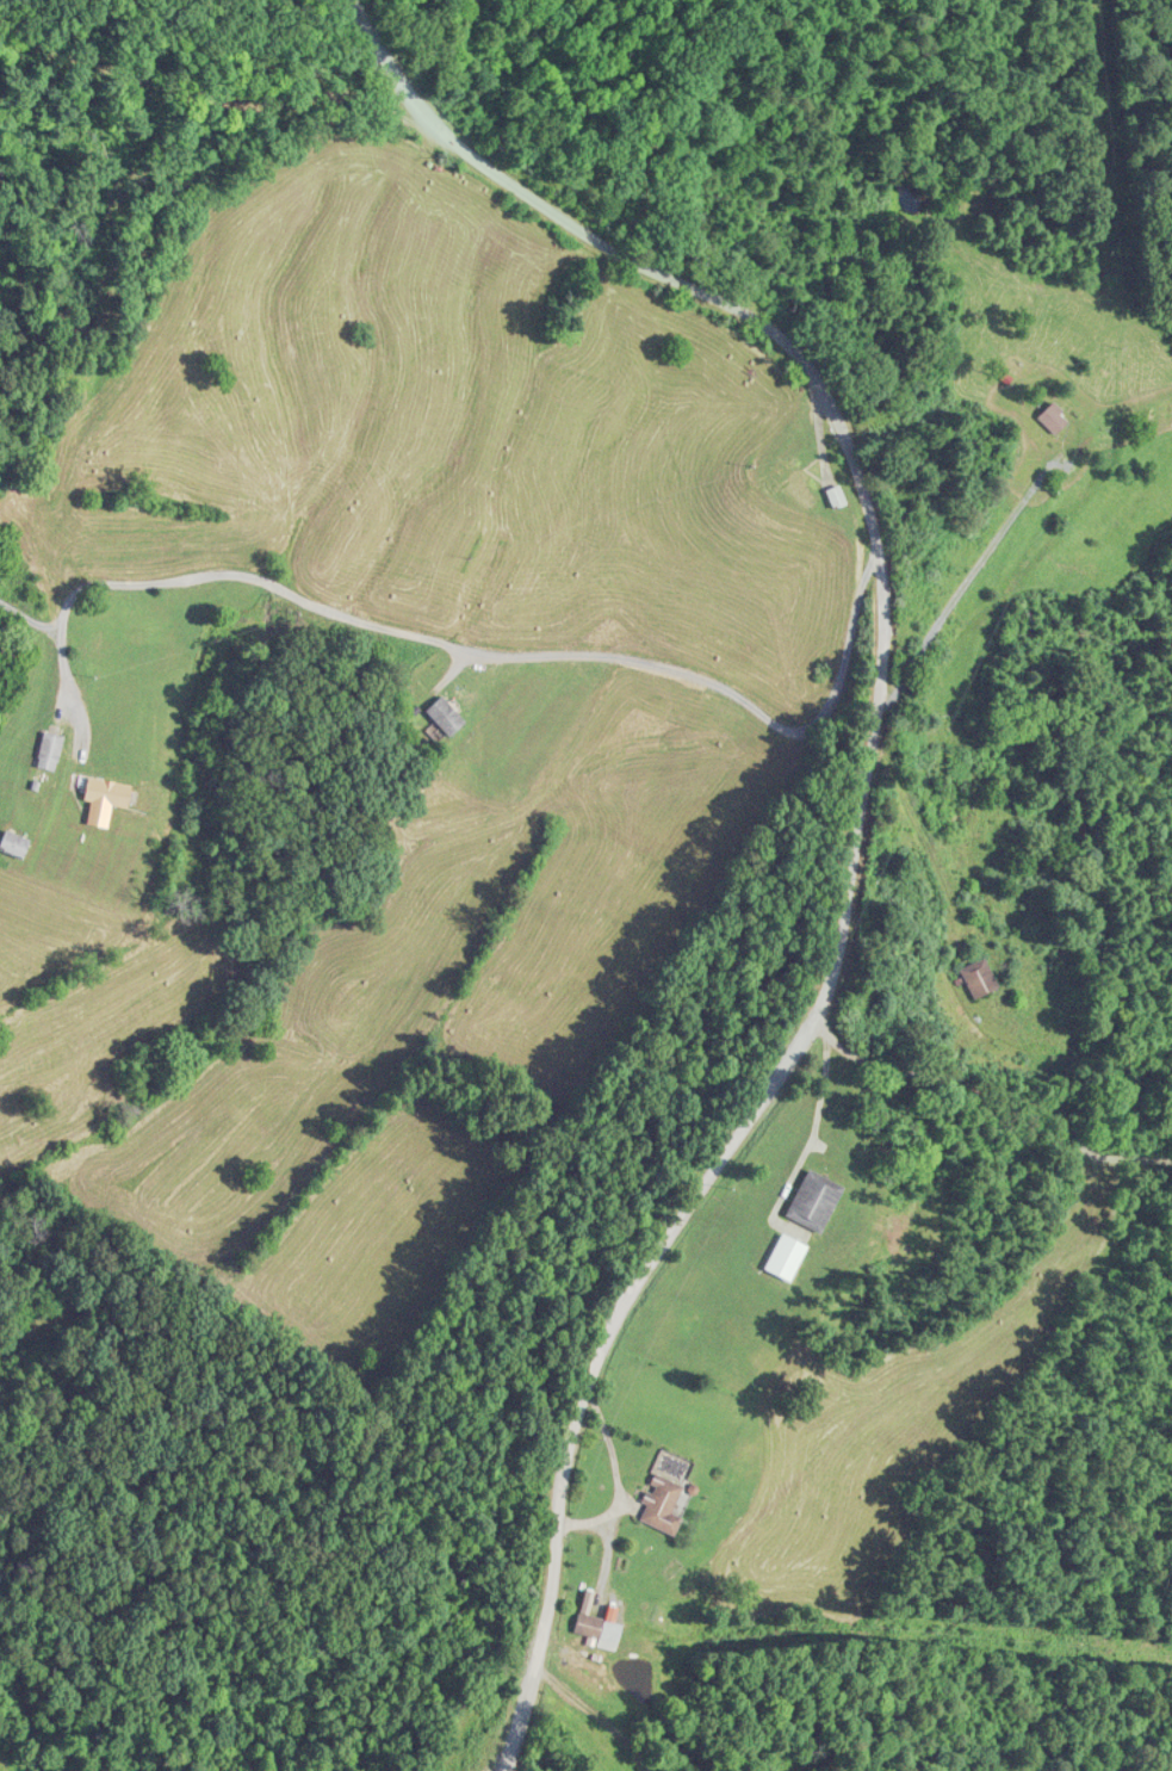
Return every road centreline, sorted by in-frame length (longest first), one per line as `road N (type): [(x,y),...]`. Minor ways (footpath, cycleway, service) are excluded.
road 1 (residential): [(0,724),(41,671),(92,568),(148,586),(238,574),(461,655),(668,670),(804,738),(882,711)]
road 2 (residential): [(795,1016),(856,886),(882,711),(885,555),(818,346),(770,302),(607,244)]
road 3 (residential): [(513,1770),(622,1283),(725,1110),(795,1016)]
road 4 (residential): [(607,244),(409,103),(345,0)]

